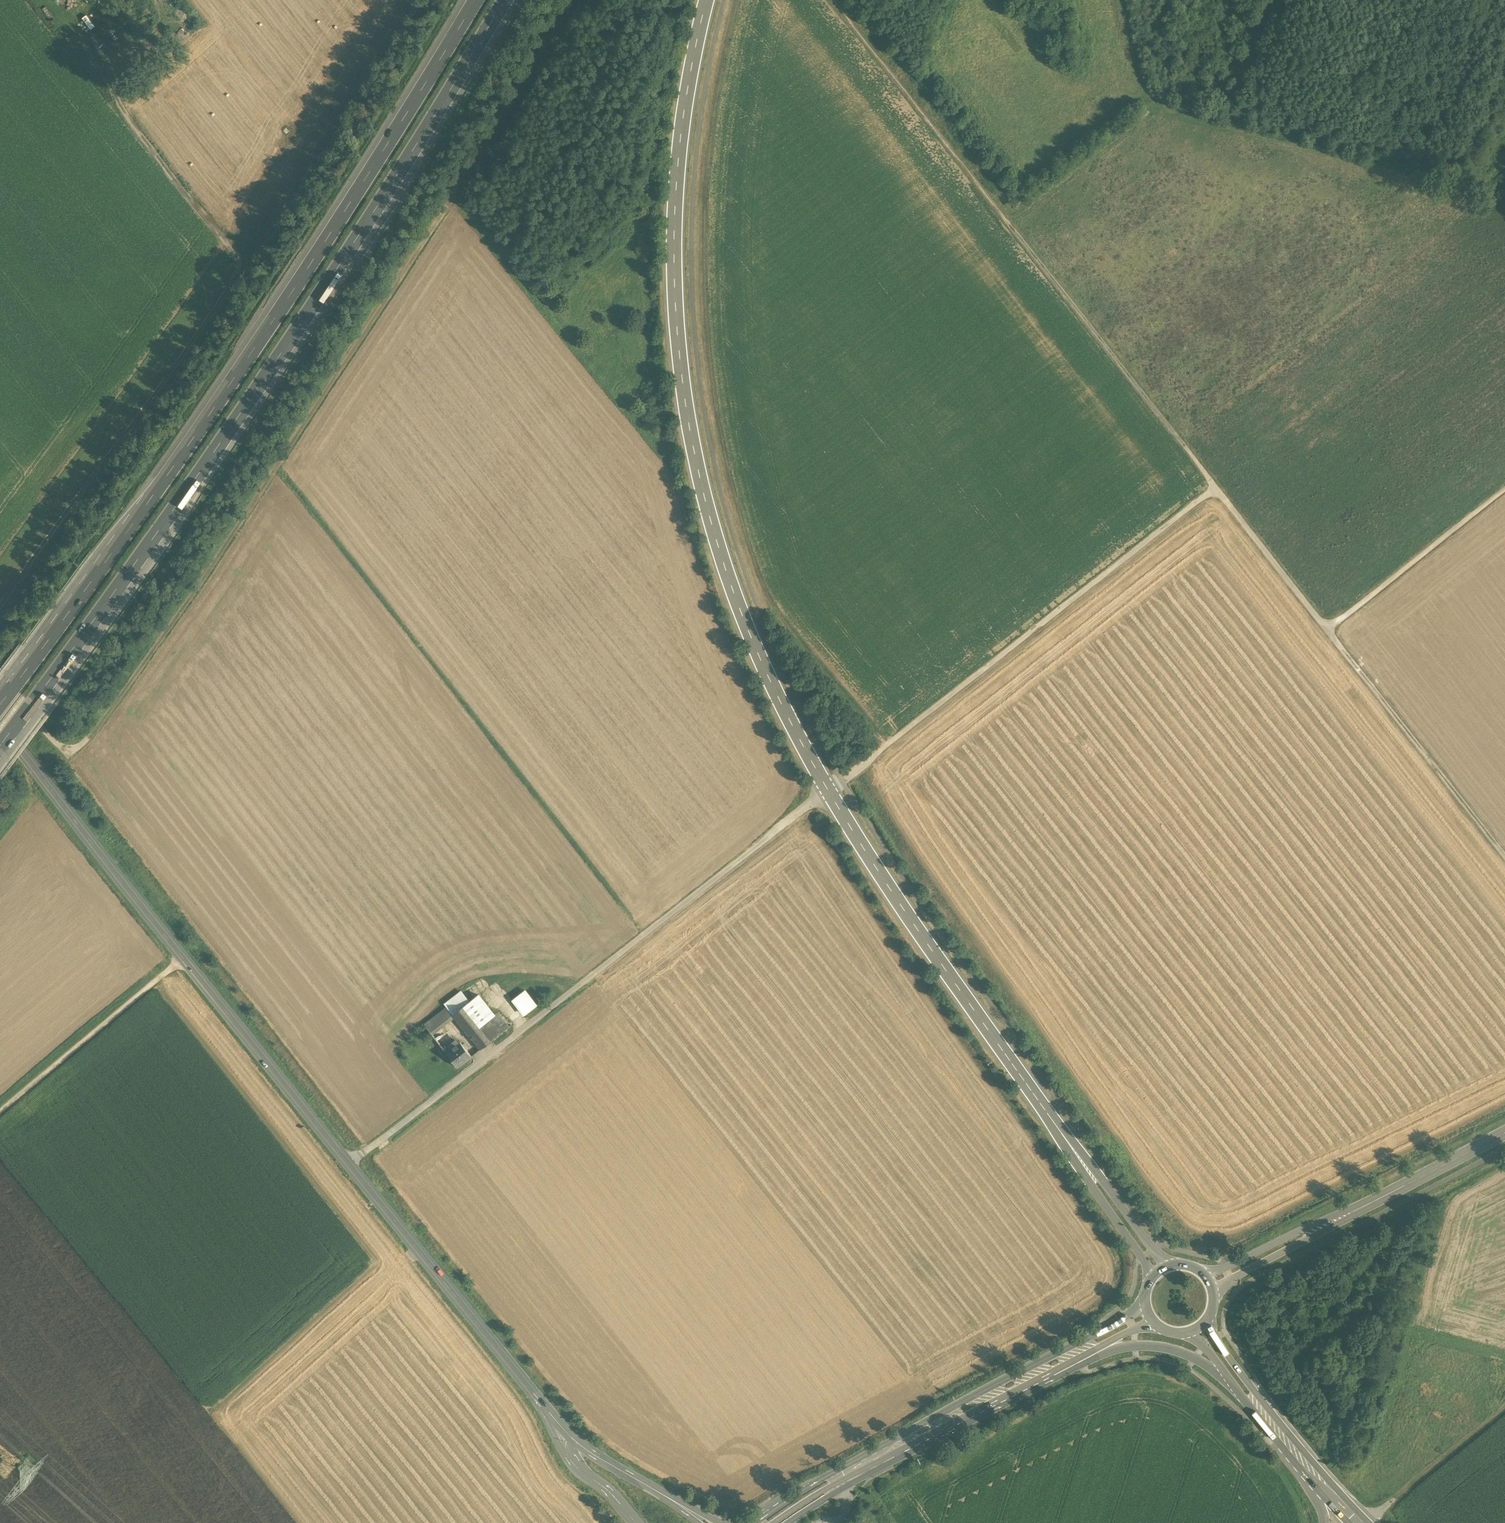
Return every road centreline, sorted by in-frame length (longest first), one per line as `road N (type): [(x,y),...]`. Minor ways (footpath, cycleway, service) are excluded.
road 1 (unclassified): [(1161,1271),(862,846),(785,710),(717,546),(686,410),(675,278),(680,152),(707,0)]
road 2 (track): [(1504,490),(1327,630),(1216,489),(558,1003)]
road 3 (track): [(0,674),(66,755),(87,739),(171,626),(465,180),(572,0)]
road 4 (motorway): [(0,746),(299,337),(508,0)]
road 5 (motorway): [(476,0),(277,322),(0,705)]
road 6 (track): [(884,745),(774,610),(722,447),(703,221),(717,84),(739,0)]
road 7 (track): [(0,608),(233,284),(239,265),(99,75)]
road 8 (track): [(1216,489),(832,0)]
road 9 (tertiary): [(0,725),(347,1165)]
road 10 (primary): [(1149,1307),(812,1485),(756,1522)]
road 11 (primary): [(782,1522),(1093,1354)]
road 12 (tertiary): [(347,1165),(562,1429)]
road 13 (secondary): [(1211,1282),(1504,1135)]
road 14 (track): [(1504,856),(1327,630)]
road 15 (residential): [(558,1003),(347,1165)]
road 16 (track): [(0,1111),(183,958)]
road 17 (primary): [(1093,1354),(1135,1346),(1178,1351),(1224,1378),(1269,1418)]
road 18 (track): [(1372,1522),(1504,1411)]
road 19 (tertiary): [(562,1429),(574,1465),(635,1522)]

